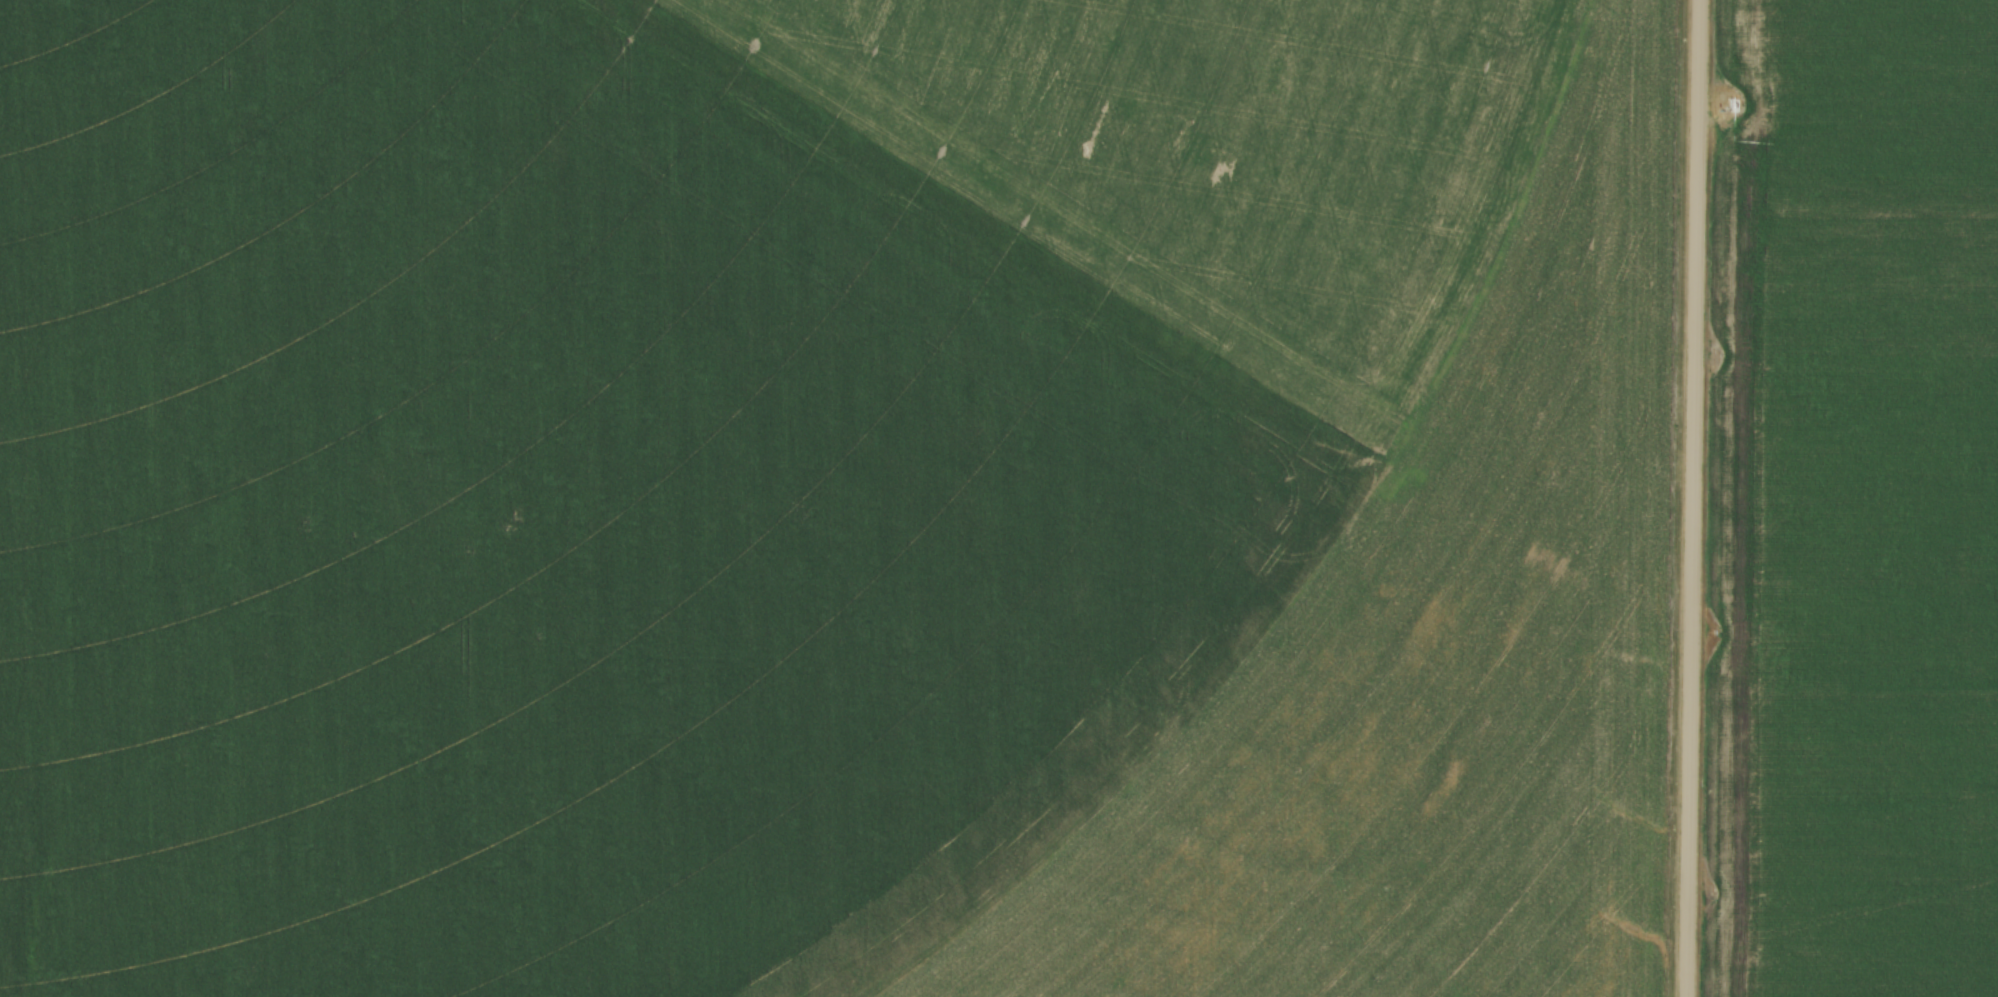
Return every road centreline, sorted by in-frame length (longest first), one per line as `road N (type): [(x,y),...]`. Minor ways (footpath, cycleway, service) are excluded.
road 1 (tertiary): [(1701,0),(1686,996)]

